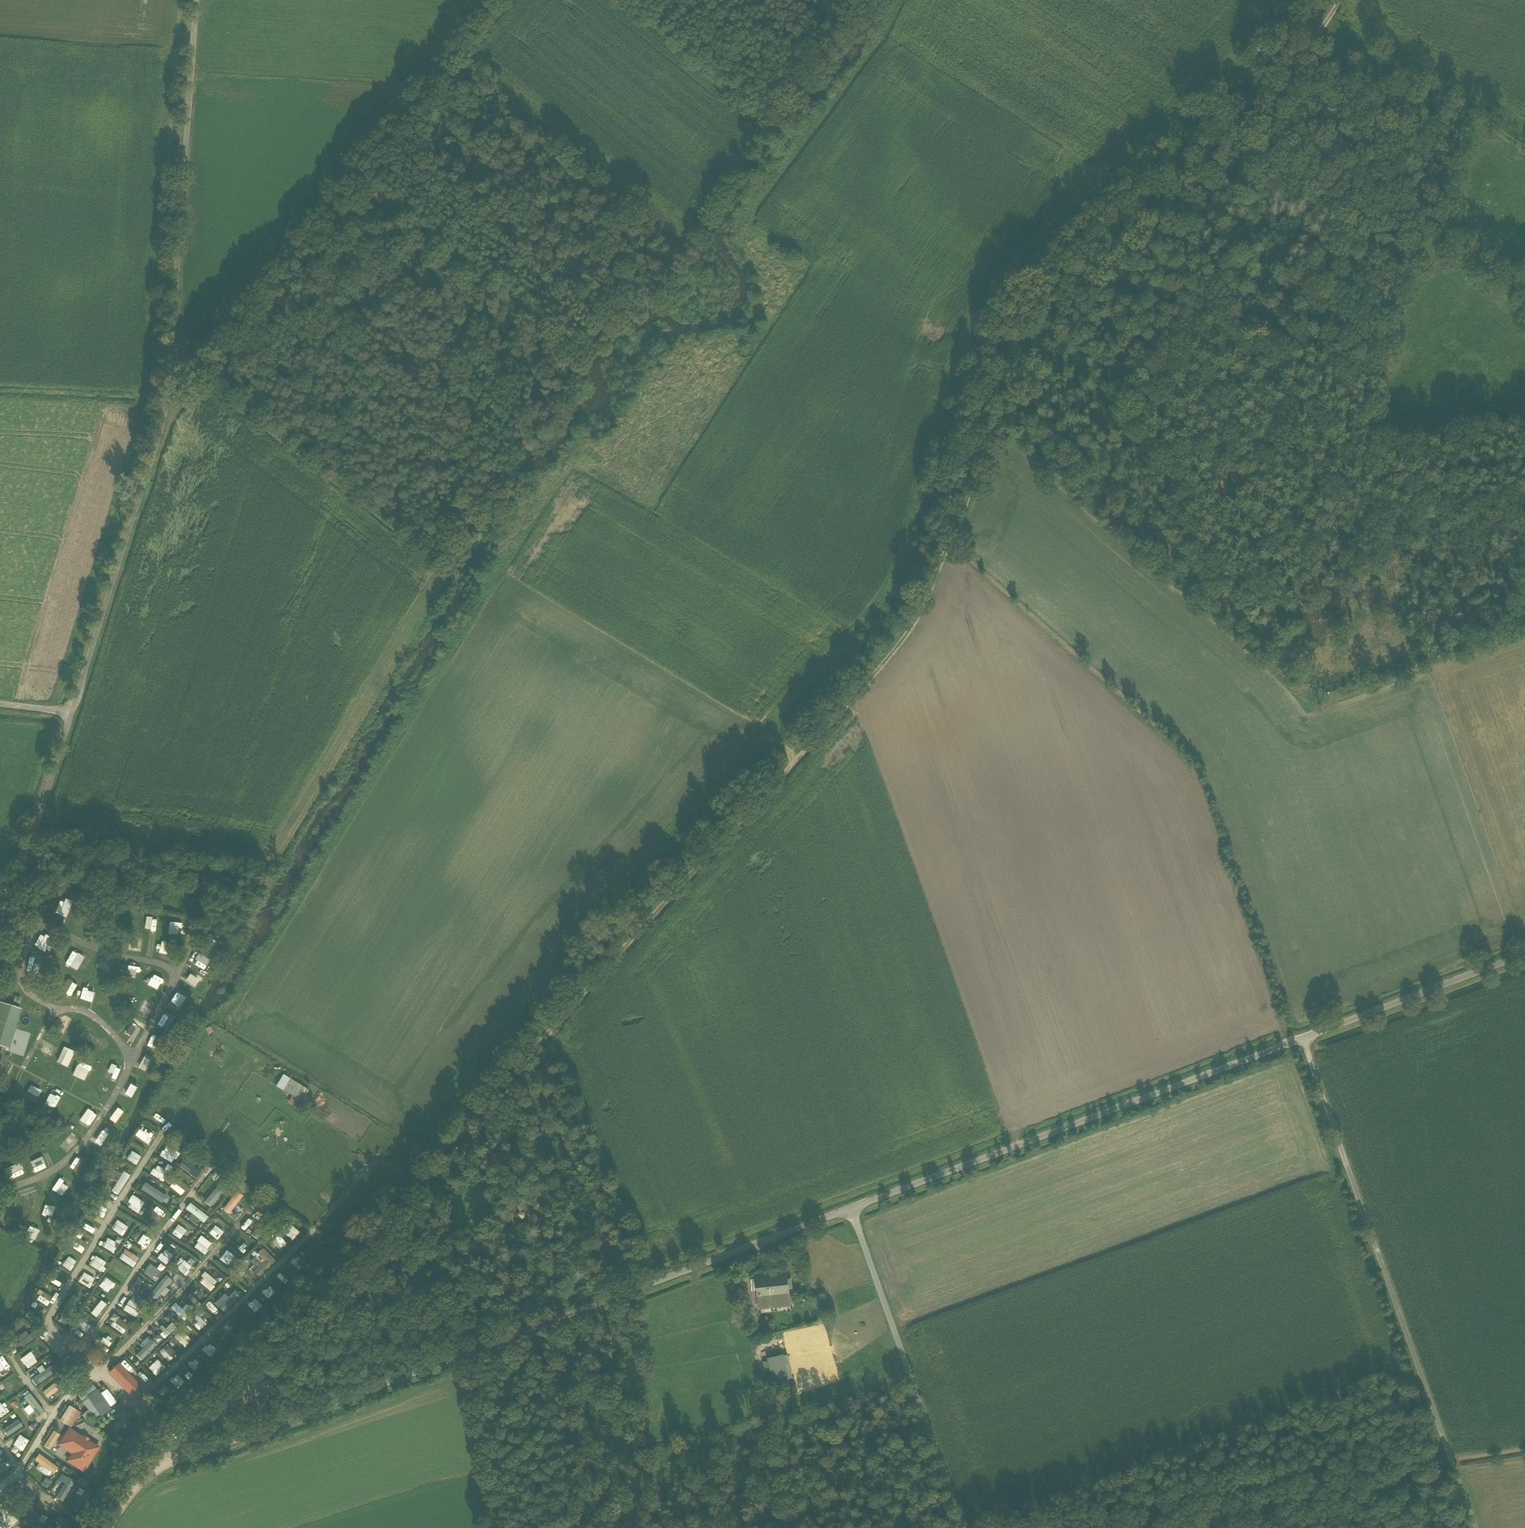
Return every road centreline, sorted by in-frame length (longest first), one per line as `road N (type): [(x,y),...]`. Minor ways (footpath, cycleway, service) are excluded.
road 1 (track): [(172,1441),(416,1195),(569,1004),(892,653),(958,523),(1029,341),(1314,39),(1339,0)]
road 2 (unclassified): [(147,1472),(1524,954)]
road 3 (unclassified): [(197,0),(171,391),(70,712)]
road 4 (track): [(1301,1038),(1475,1527)]
road 5 (track): [(171,391),(491,0)]
road 6 (track): [(851,1208),(964,1527)]
road 7 (unclassified): [(70,712),(0,935)]
road 8 (track): [(194,42),(0,31)]
road 9 (track): [(496,1527),(462,1356)]

